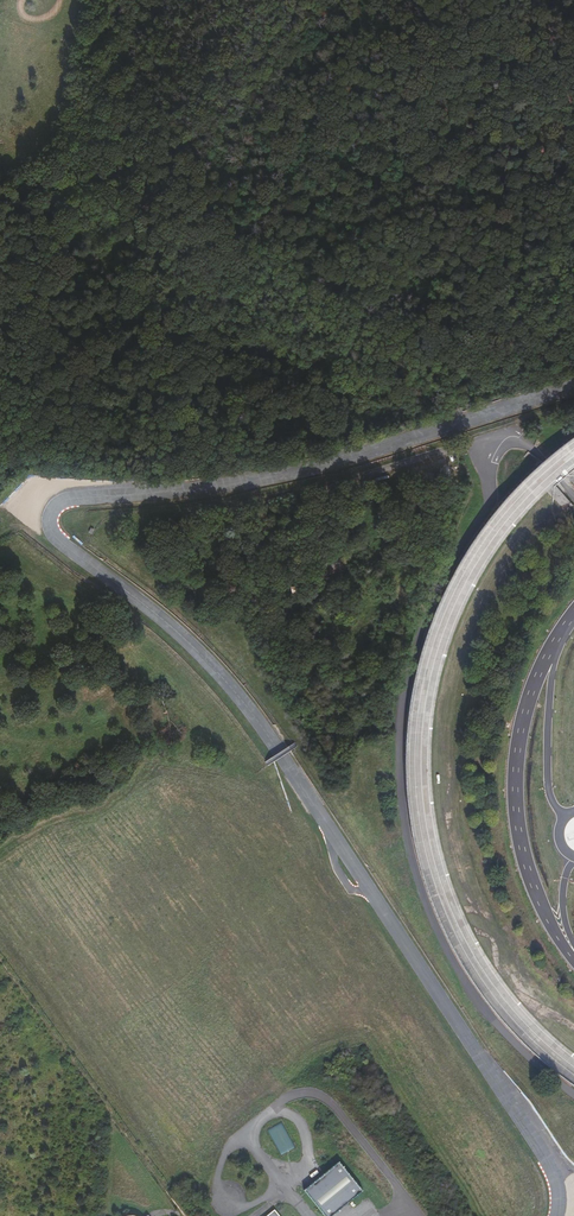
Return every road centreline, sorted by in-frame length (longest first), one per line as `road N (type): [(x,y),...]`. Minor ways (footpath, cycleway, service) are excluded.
road 1 (track): [(0,958),(189,1215)]

